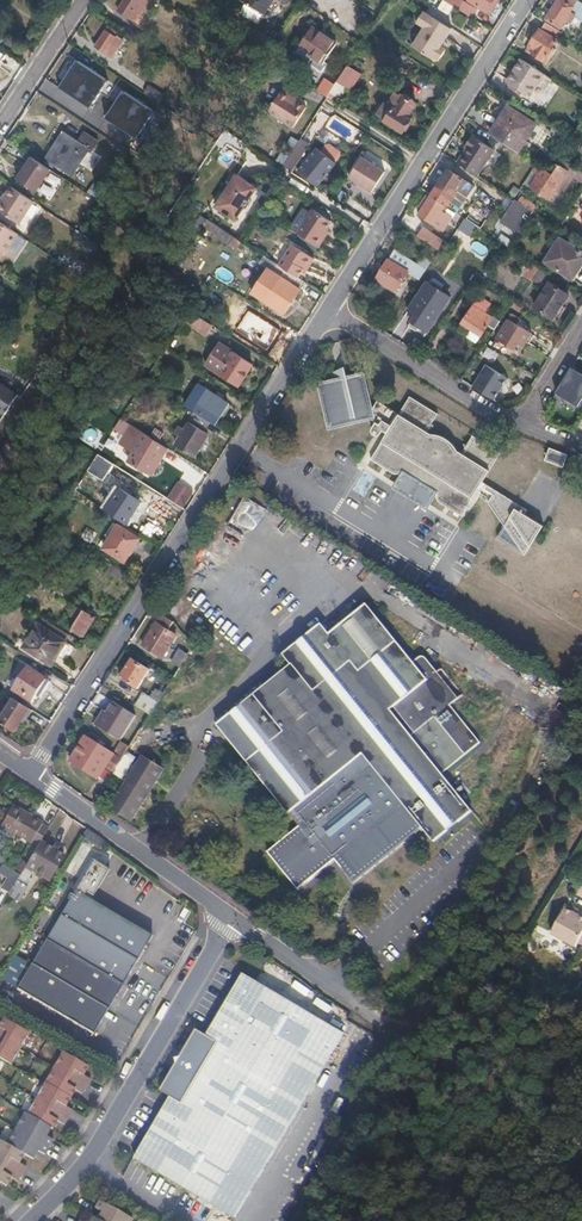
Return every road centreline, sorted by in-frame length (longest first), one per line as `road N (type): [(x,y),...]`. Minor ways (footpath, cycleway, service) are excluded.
road 1 (residential): [(31,772),(329,310)]
road 2 (residential): [(329,310),(527,0)]
road 3 (residential): [(29,1220),(92,1155),(233,917)]
road 4 (residential): [(233,917),(31,772)]
road 5 (residential): [(521,426),(329,310)]
road 6 (residential): [(396,1028),(233,917)]
road 7 (residential): [(83,0),(0,126)]

